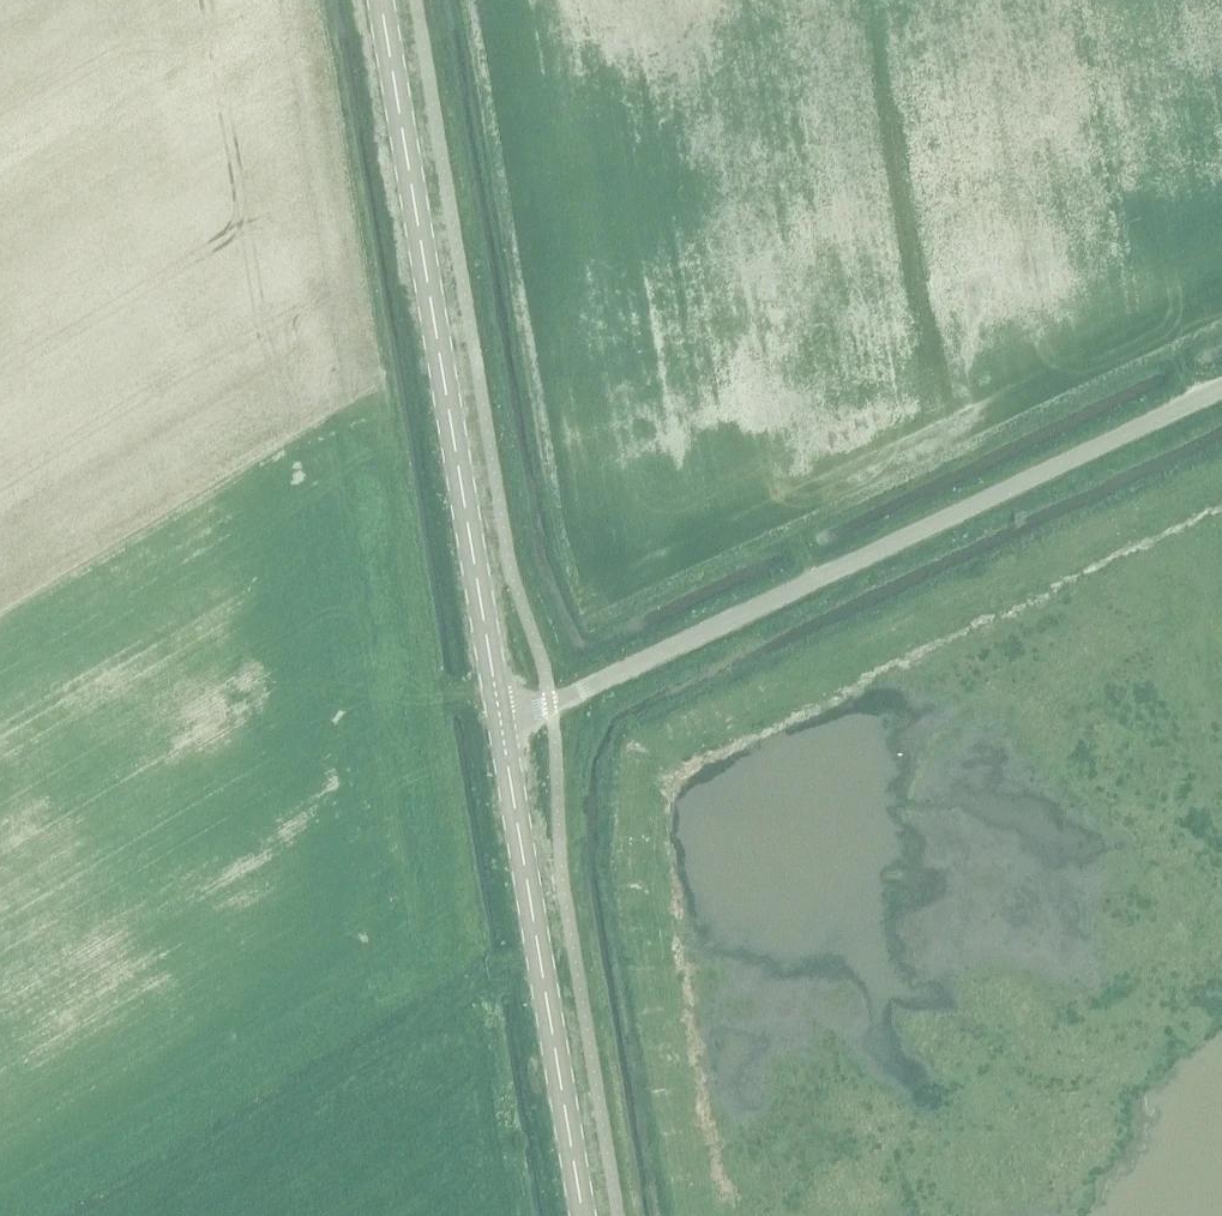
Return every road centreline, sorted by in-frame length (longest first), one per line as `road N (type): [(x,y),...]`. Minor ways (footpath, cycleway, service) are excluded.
road 1 (unclassified): [(499,721),(551,704),(1221,384)]
road 2 (tertiary): [(499,721),(382,0)]
road 3 (tertiary): [(581,1215),(499,721)]

